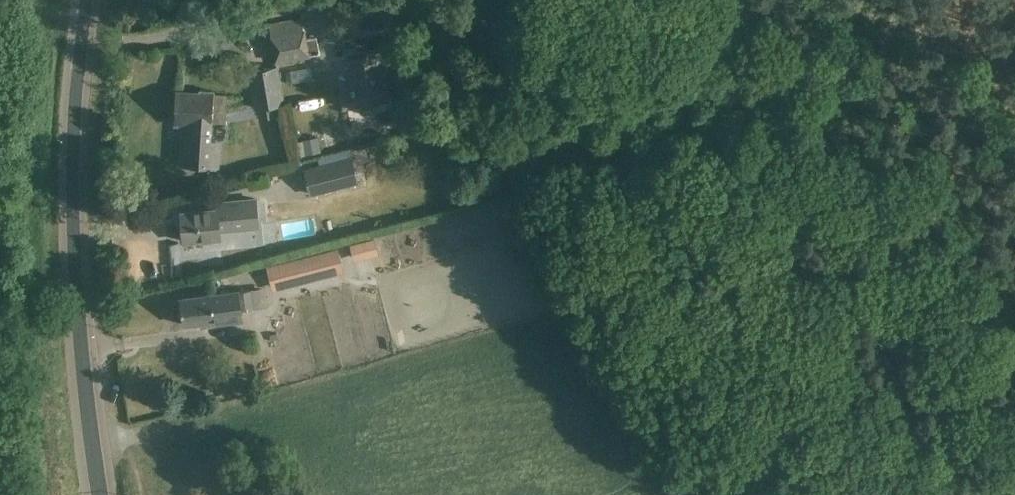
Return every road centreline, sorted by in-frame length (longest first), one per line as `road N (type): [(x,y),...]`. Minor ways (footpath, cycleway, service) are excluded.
road 1 (unclassified): [(100,494),(72,246),(87,0)]

